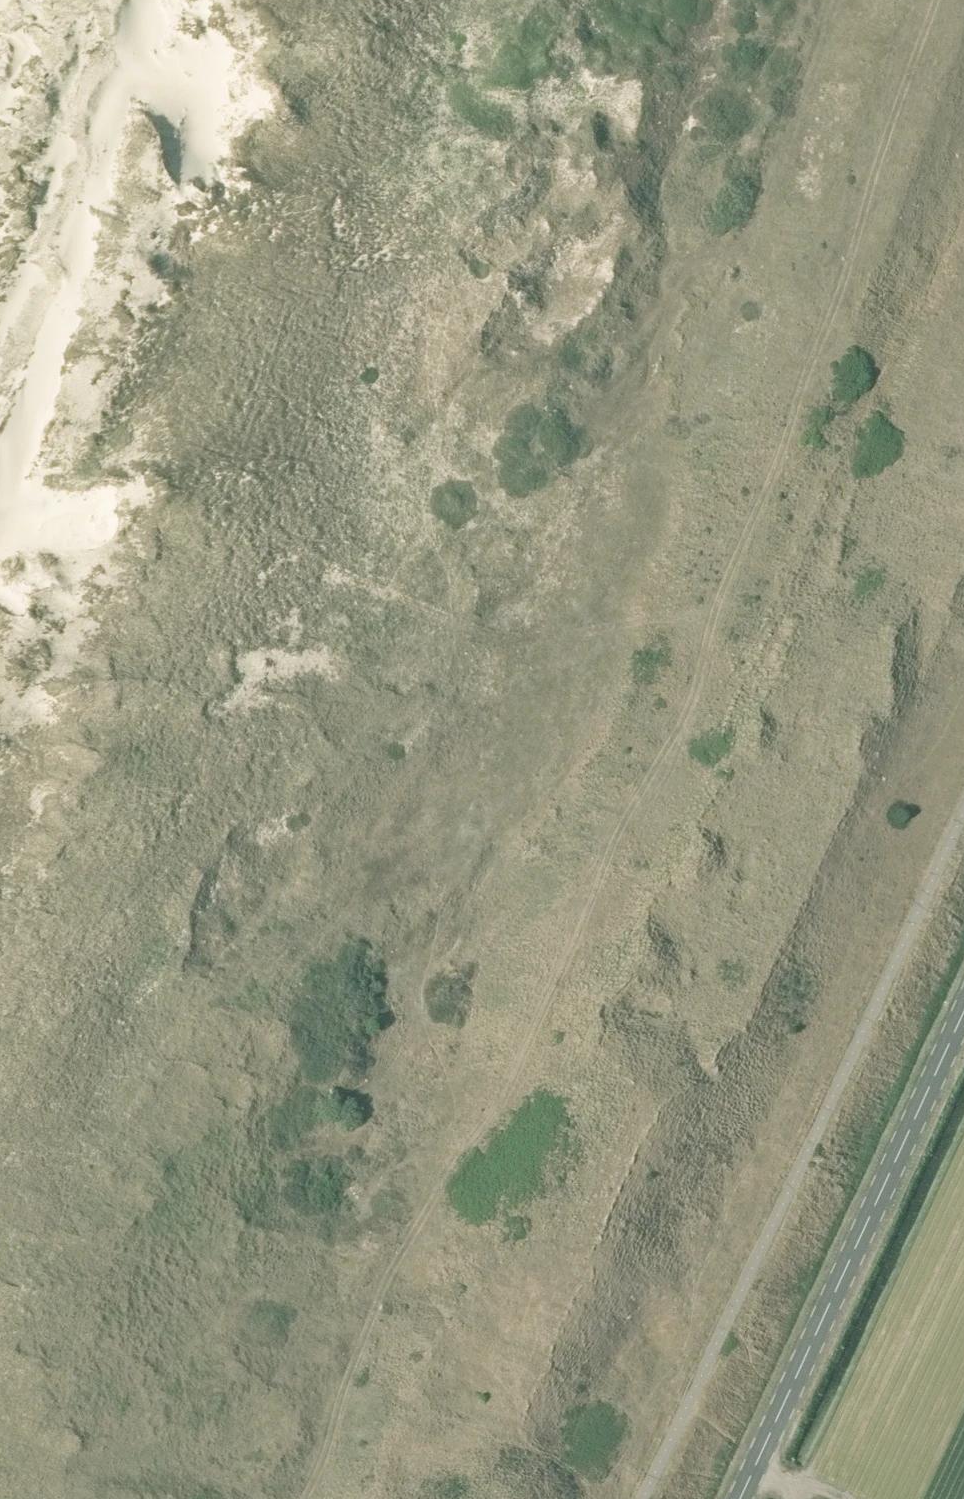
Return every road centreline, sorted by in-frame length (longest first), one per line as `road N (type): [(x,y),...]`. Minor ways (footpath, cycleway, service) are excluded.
road 1 (track): [(935,0),(877,183),(722,594),(695,692),(631,815),(500,1116),(399,1259),(351,1369),(332,1447),(304,1498)]
road 2 (secondary): [(740,1498),(963,1011)]

